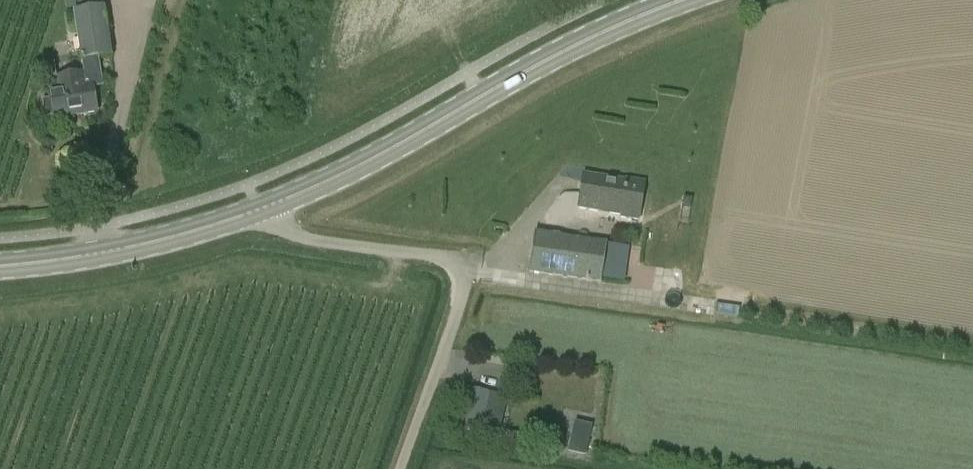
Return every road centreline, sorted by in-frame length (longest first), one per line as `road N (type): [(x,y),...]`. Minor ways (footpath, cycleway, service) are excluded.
road 1 (primary): [(261,210),(384,154),(612,28),(688,0)]
road 2 (unclassified): [(401,468),(461,303),(459,269),(449,259),(294,235),(261,210)]
road 3 (primary): [(261,210),(161,244),(0,266)]

